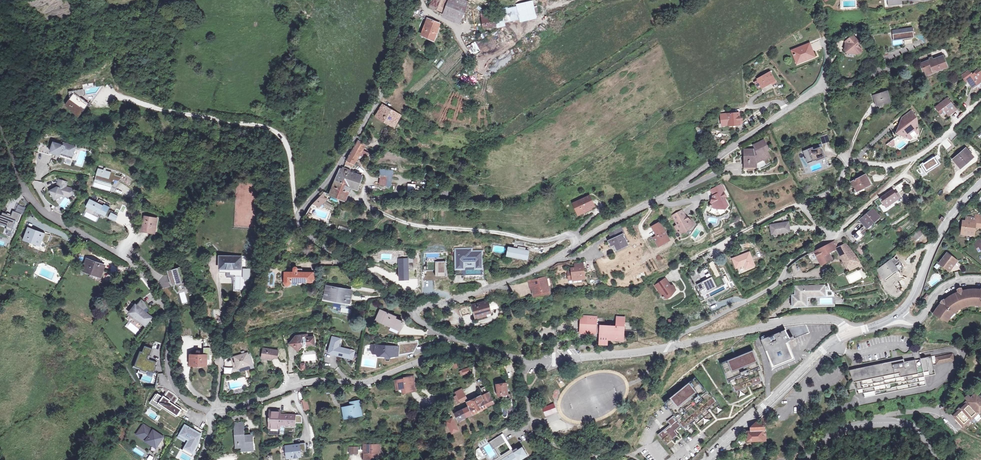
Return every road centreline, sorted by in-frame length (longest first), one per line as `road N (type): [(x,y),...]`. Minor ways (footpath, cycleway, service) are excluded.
road 1 (residential): [(822,86),(668,195),(544,265),(415,314)]
road 2 (unclassified): [(415,314),(378,280),(315,242),(298,219),(381,98),(403,0)]
road 3 (residential): [(214,411),(174,388),(168,321),(153,289),(126,259),(39,208),(0,124)]
road 4 (residential): [(477,348),(449,350),(372,381),(306,382),(214,411)]
road 5 (track): [(111,92),(275,131),(287,147),(298,219)]
road 6 (residential): [(832,237),(788,263),(777,284),(669,348)]
road 7 (residential): [(847,335),(840,324),(810,320),(669,348)]
road 8 (secondary): [(710,459),(847,335)]
road 9 (tertiary): [(937,459),(907,424),(876,421),(833,432),(804,459)]
road 10 (residential): [(845,157),(885,165),(916,158),(980,101)]
road 11 (secondary): [(898,312),(954,214),(980,184)]
road 12 (residential): [(669,348),(526,361)]

